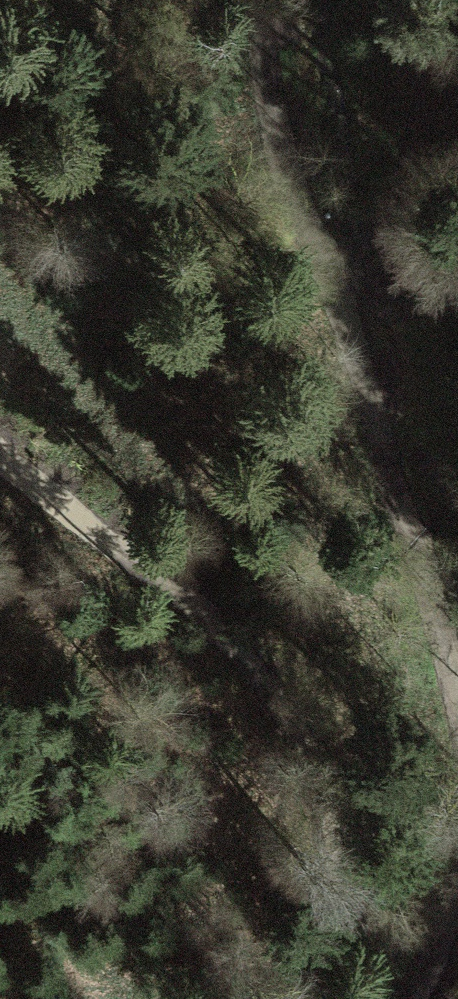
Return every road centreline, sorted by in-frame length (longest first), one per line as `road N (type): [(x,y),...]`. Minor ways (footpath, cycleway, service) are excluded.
road 1 (track): [(278,998),(301,973),(325,920),(330,863),(324,791),(300,727),(226,625),(0,456)]
road 2 (track): [(344,324),(457,677)]
road 3 (track): [(262,0),(295,189),(344,324)]

